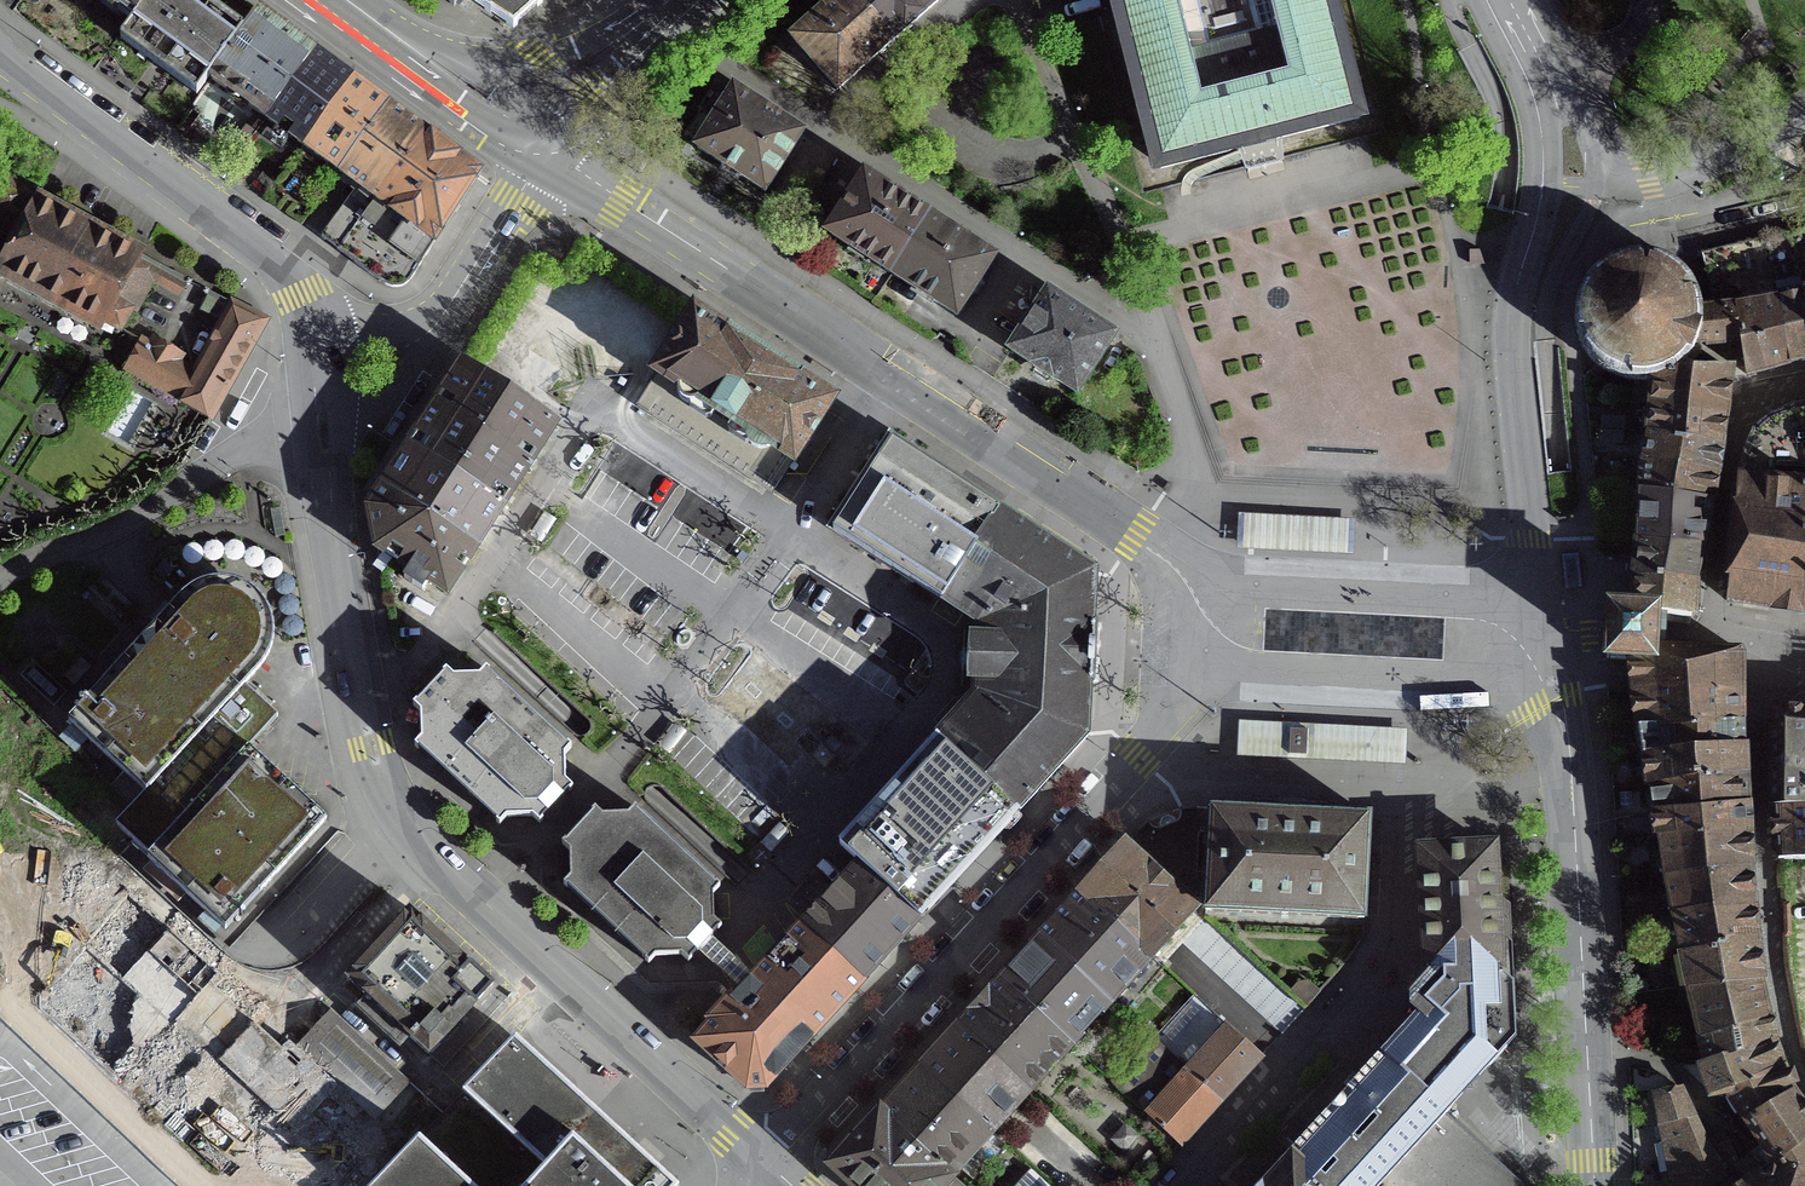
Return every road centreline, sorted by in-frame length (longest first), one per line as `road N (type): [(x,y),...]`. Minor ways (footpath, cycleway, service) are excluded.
road 1 (residential): [(320,400),(363,701),(392,798),(468,886),(770,1171)]
road 2 (residential): [(548,151),(1199,584)]
road 3 (residential): [(1204,667),(770,1171)]
road 4 (residential): [(1538,605),(1512,330),(1545,145),(1501,0)]
road 5 (residential): [(1593,1185),(1568,764),(1553,682)]
road 6 (residential): [(0,60),(290,282),(308,323),(320,400)]
road 7 (residential): [(1204,667),(1553,682)]
road 8 (residential): [(548,151),(443,316),(320,400)]
road 9 (residential): [(1538,605),(1199,584)]
road 10 (residential): [(1195,1185),(1393,967)]
road 11 (primary): [(333,0),(548,151)]
road 12 (primary): [(548,151),(586,91),(686,0)]
road 13 (residential): [(1804,218),(1687,240),(1672,231),(1648,179)]
road 14 (residential): [(1648,179),(1804,119)]

